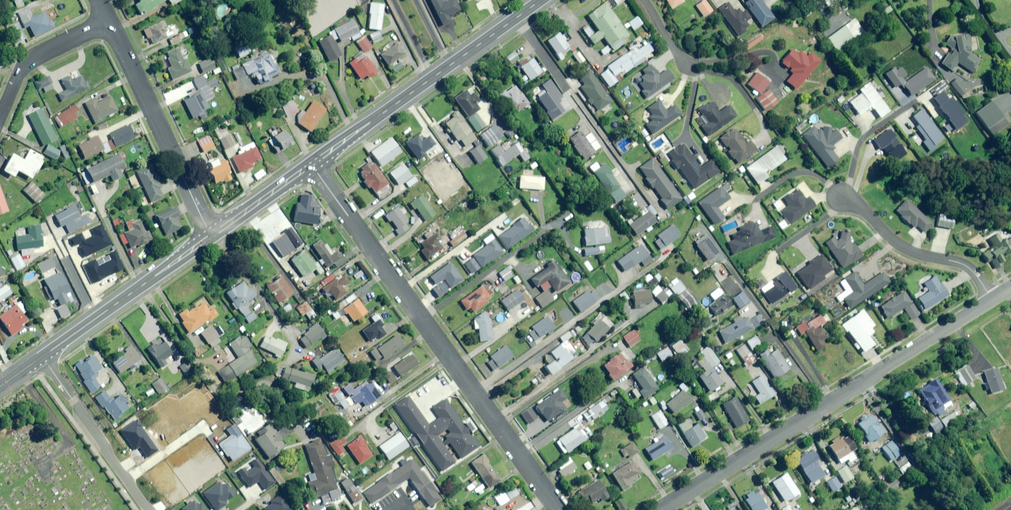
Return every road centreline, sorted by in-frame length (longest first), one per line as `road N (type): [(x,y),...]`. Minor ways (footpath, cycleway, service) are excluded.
road 1 (residential): [(312,164),(559,509)]
road 2 (residential): [(657,509),(993,301)]
road 3 (primary): [(544,0),(312,164)]
road 4 (residential): [(109,20),(211,235)]
road 5 (primary): [(211,235),(42,356)]
road 6 (residential): [(42,356),(151,509)]
road 7 (residential): [(844,198),(908,250),(970,268),(993,301)]
road 8 (residential): [(0,114),(26,66),(109,20)]
road 9 (primary): [(312,164),(211,235)]

